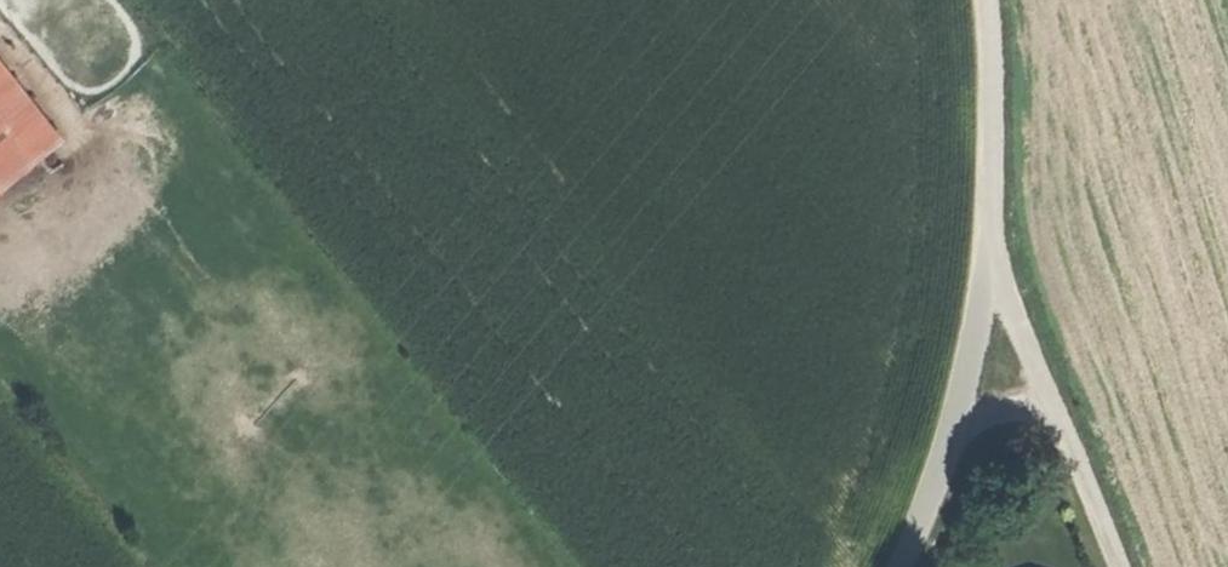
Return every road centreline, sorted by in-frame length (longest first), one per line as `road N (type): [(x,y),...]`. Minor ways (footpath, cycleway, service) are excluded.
road 1 (unclassified): [(993,264),(954,441),(906,566)]
road 2 (residential): [(987,0),(993,264)]

